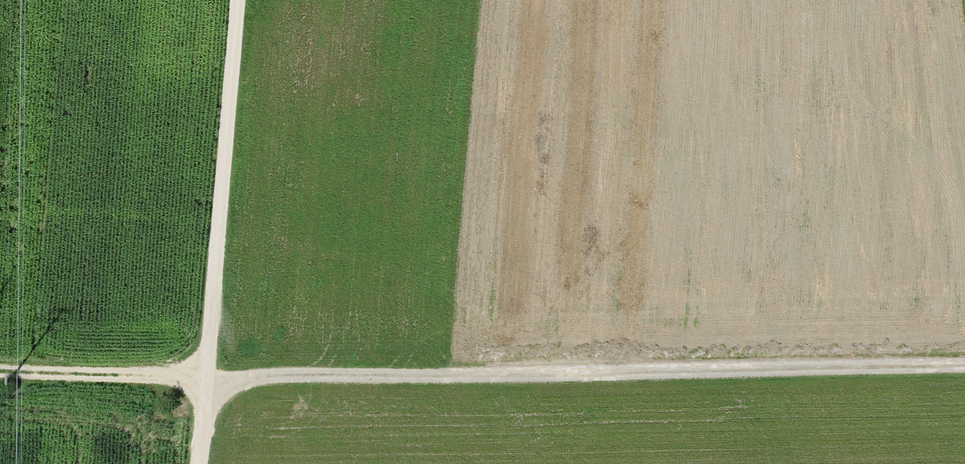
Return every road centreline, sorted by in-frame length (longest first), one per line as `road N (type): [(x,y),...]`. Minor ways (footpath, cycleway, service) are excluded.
road 1 (track): [(964,366),(0,374)]
road 2 (track): [(193,463),(234,0)]

